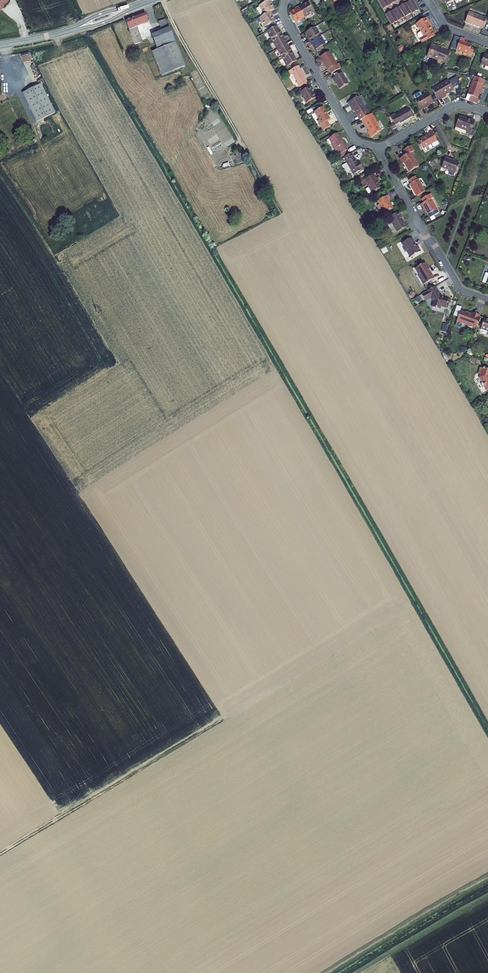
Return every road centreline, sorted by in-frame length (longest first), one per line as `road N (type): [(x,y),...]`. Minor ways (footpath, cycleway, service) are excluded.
road 1 (residential): [(487,300),(458,285),(376,147)]
road 2 (residential): [(376,147),(351,134),(285,19),(285,0)]
road 3 (tertiary): [(150,0),(0,46)]
road 4 (residential): [(376,147),(456,105),(487,113)]

